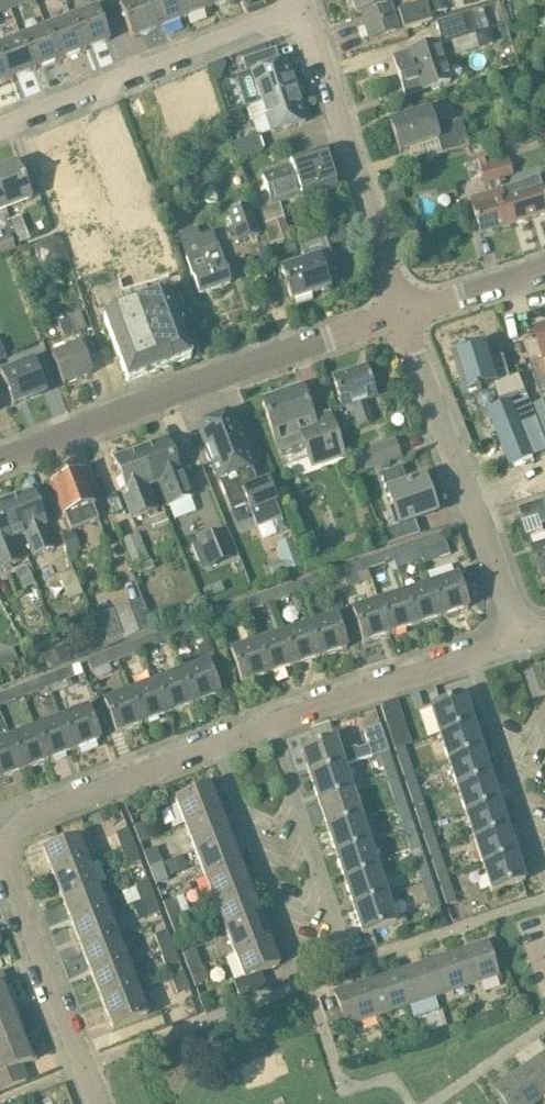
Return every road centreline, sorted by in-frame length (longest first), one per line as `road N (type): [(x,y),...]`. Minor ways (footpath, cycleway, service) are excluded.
road 1 (residential): [(99,1103),(1,843),(7,828),(25,819),(219,744)]
road 2 (residential): [(268,726),(342,936),(340,950),(325,958),(310,961),(295,947),(219,744)]
road 3 (residential): [(0,463),(400,313)]
road 4 (residential): [(531,632),(400,313)]
road 5 (residential): [(0,126),(303,7)]
road 6 (residential): [(400,313),(303,7)]
road 7 (residential): [(544,861),(470,655)]
road 8 (residential): [(268,726),(470,655)]
road 9 (residential): [(400,313),(544,268)]

